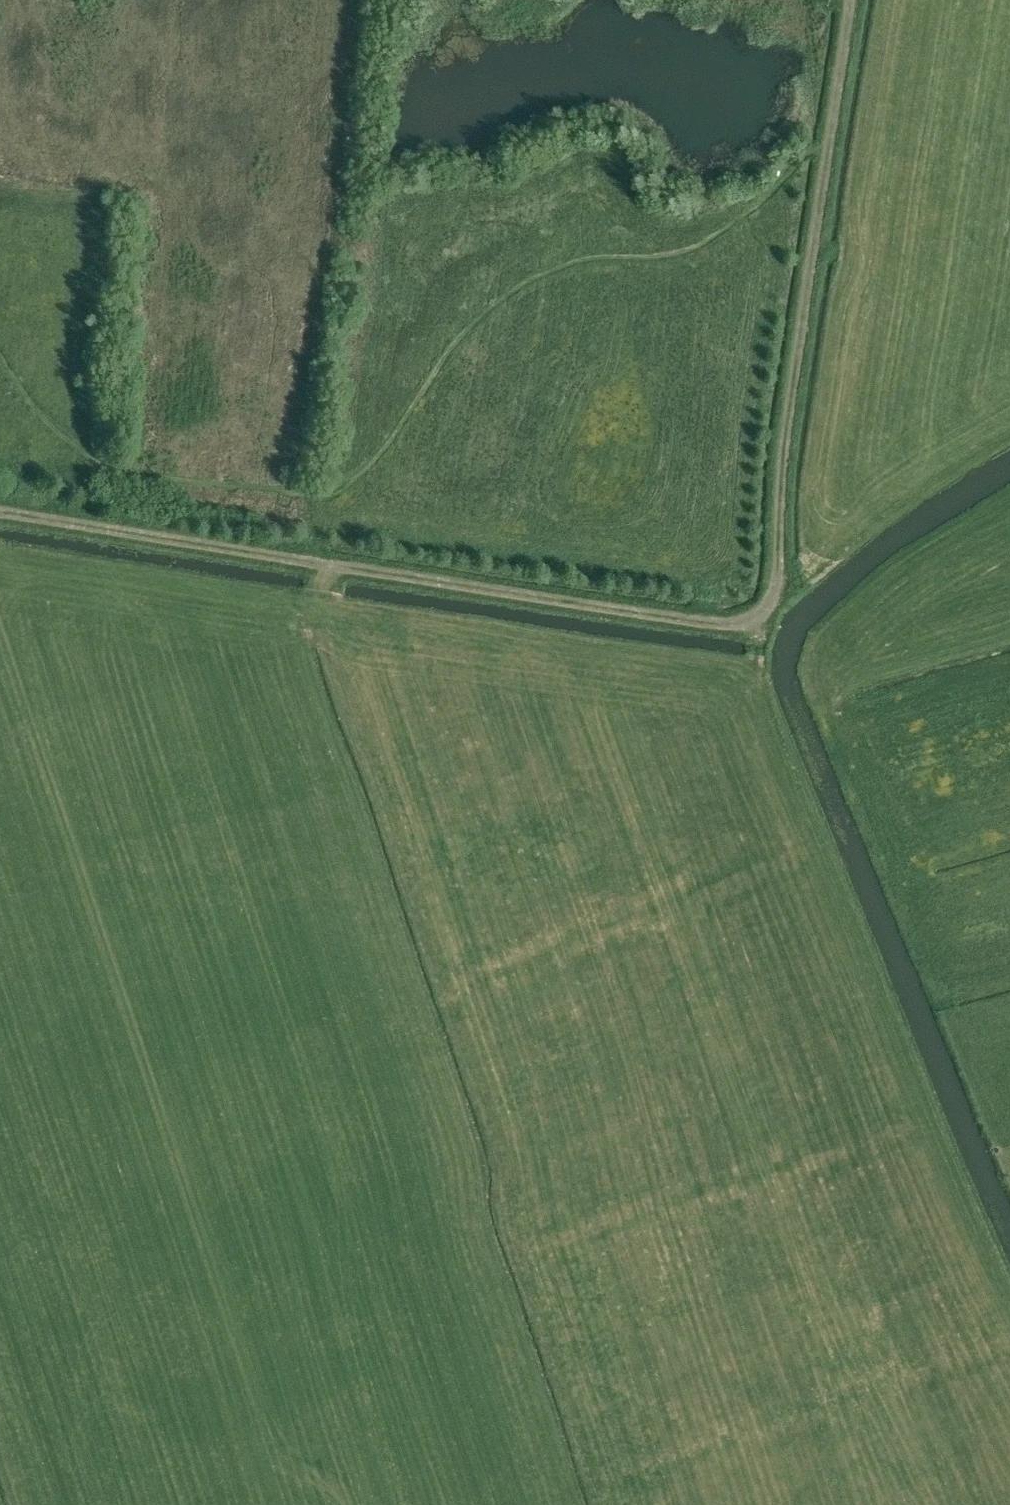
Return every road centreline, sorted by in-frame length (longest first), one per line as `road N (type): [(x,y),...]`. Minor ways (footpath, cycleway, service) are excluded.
road 1 (track): [(828,150),(782,477),(781,575),(761,614),(737,625),(0,513)]
road 2 (track): [(850,0),(828,150)]

